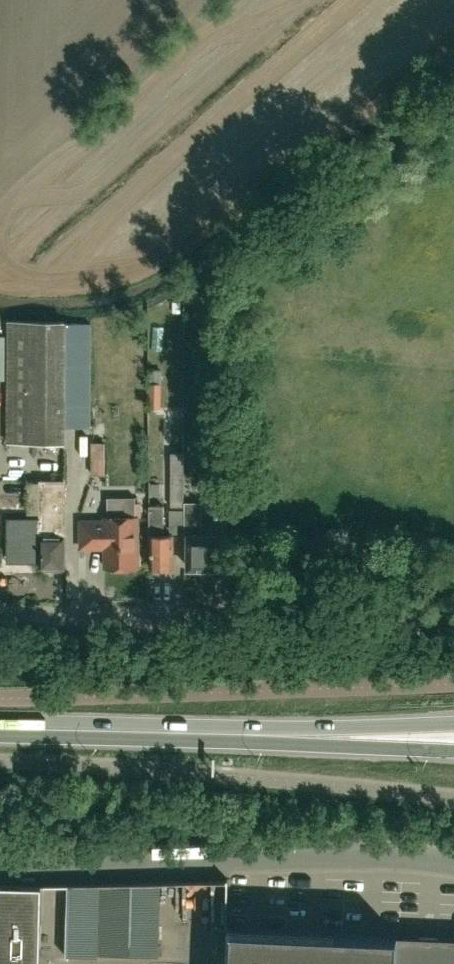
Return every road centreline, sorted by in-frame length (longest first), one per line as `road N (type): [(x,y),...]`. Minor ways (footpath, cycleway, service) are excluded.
road 1 (unclassified): [(0,618),(453,628)]
road 2 (unclassified): [(453,868),(0,869)]
road 3 (primary): [(216,733),(281,745),(453,751)]
road 4 (primary): [(453,723),(216,733)]
road 5 (primary): [(216,733),(0,727)]

